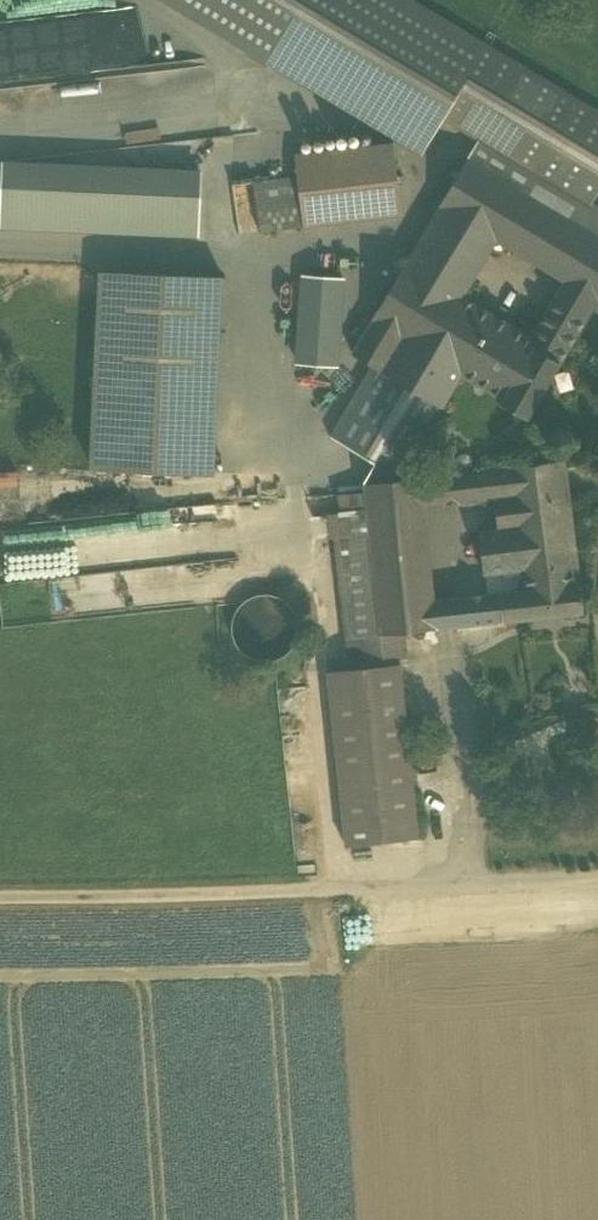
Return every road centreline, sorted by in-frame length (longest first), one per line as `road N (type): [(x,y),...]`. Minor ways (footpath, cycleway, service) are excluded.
road 1 (track): [(597,881),(0,901)]

